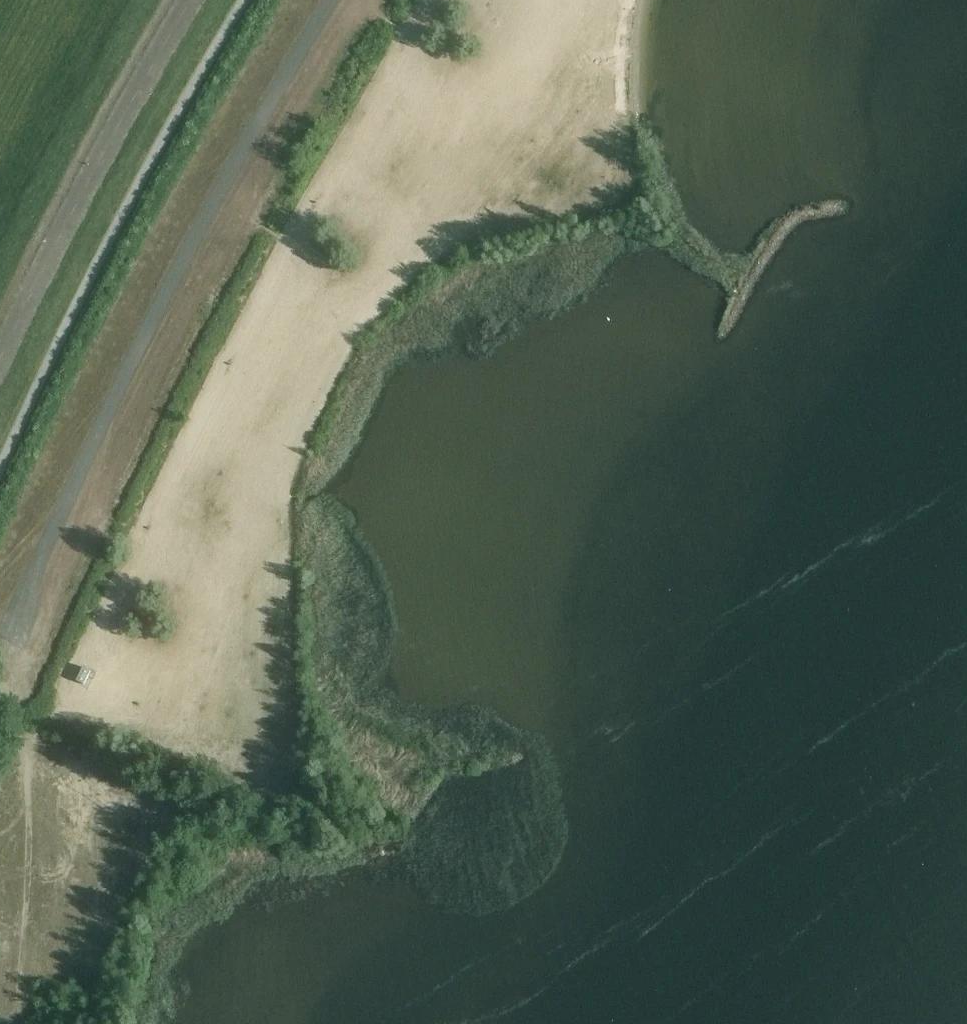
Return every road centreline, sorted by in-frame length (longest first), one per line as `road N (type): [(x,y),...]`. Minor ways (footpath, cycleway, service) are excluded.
road 1 (unclassified): [(0,378),(109,142),(187,0)]
road 2 (track): [(16,1023),(31,782),(19,695)]

